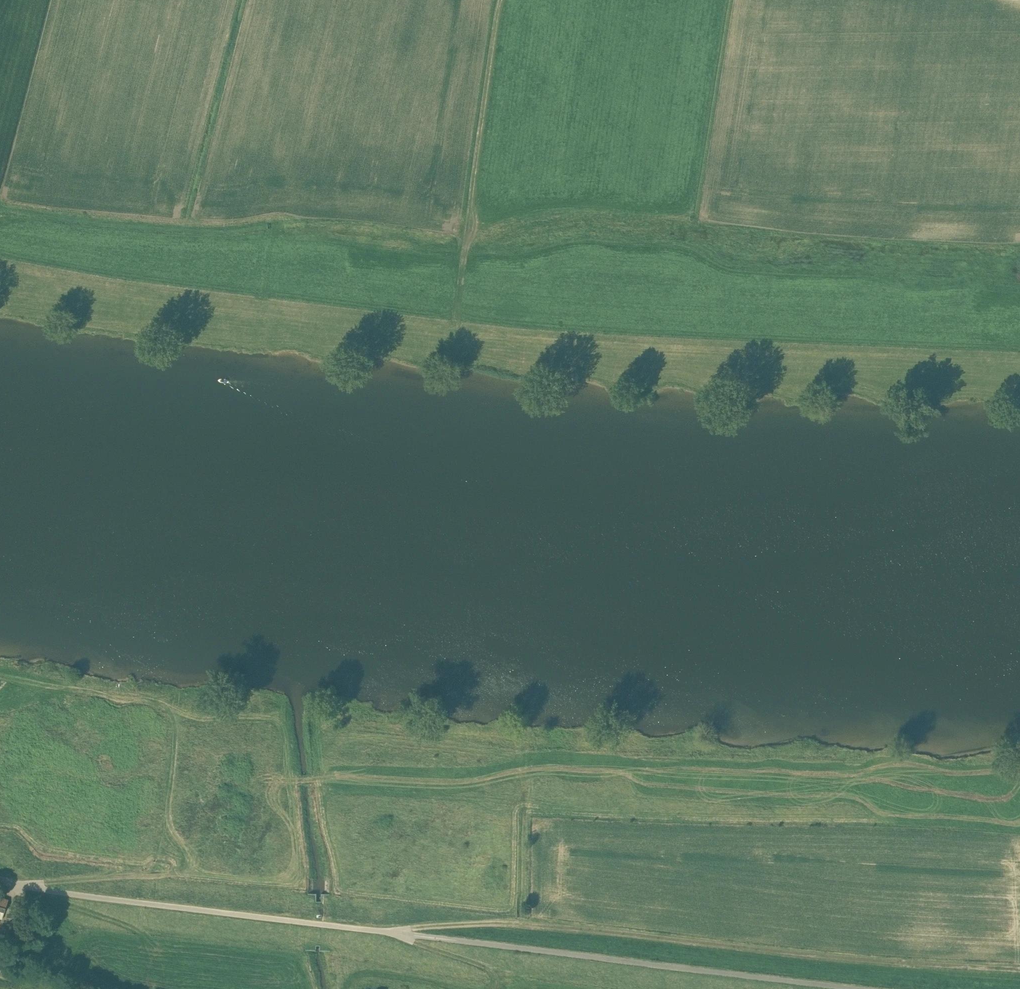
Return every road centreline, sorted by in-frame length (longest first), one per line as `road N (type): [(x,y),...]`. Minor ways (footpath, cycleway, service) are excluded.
road 1 (track): [(396,933),(529,920),(1019,959)]
road 2 (unclassified): [(0,879),(396,933)]

